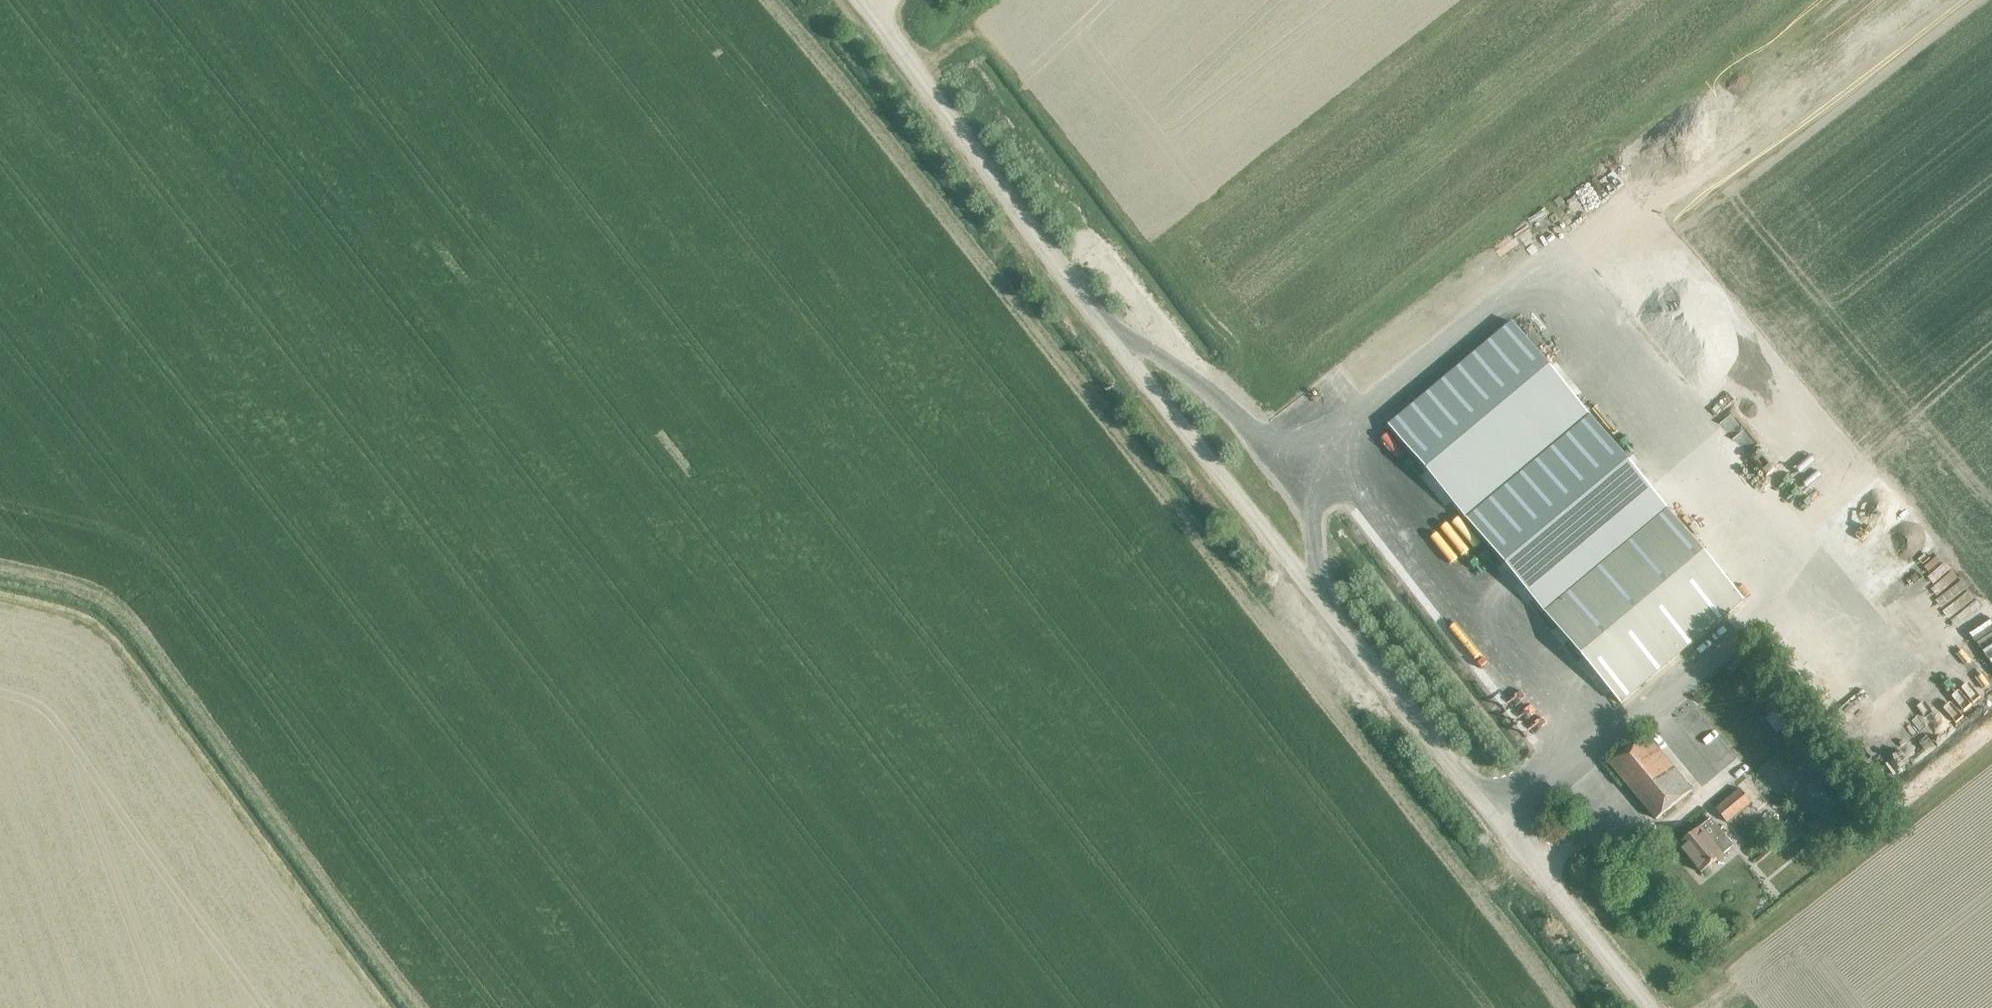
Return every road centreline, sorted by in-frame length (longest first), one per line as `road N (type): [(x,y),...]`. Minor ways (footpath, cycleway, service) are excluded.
road 1 (unclassified): [(1646,1007),(1114,338),(864,0)]

